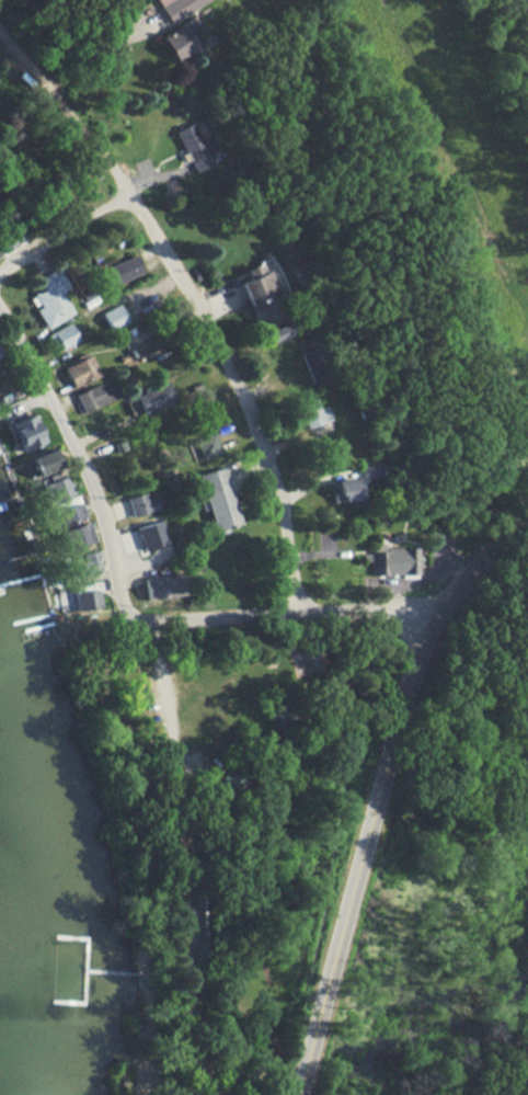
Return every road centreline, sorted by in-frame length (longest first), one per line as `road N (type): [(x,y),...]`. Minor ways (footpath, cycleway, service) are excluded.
road 1 (residential): [(298,612),(287,528),(249,399),(136,198),(0,26)]
road 2 (residential): [(429,606),(296,1094)]
road 3 (residential): [(152,620),(125,612),(89,475),(0,303)]
road 4 (residential): [(429,606),(152,620)]
road 5 (residential): [(136,198),(0,276)]
road 6 (residential): [(527,510),(429,606)]

